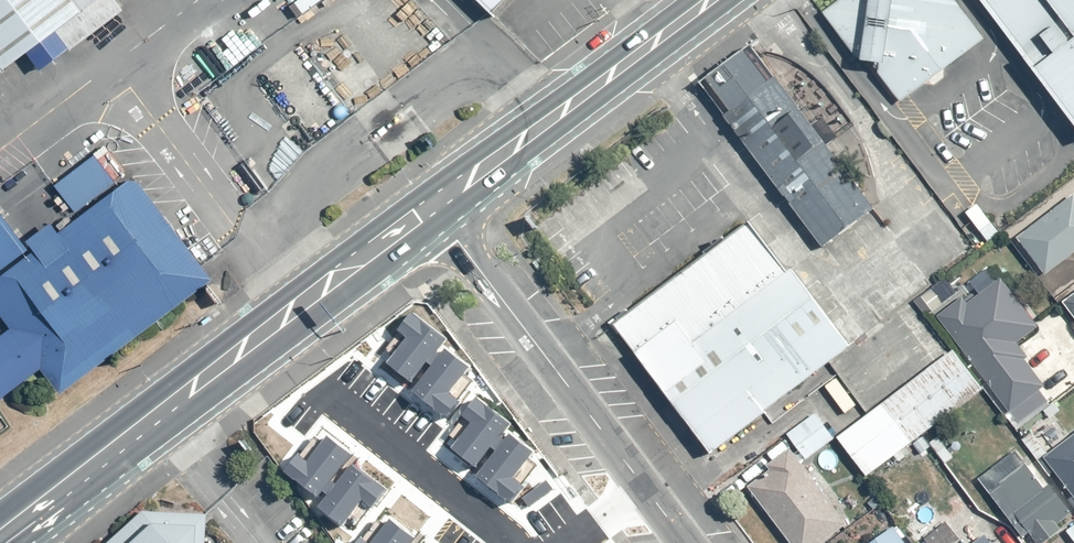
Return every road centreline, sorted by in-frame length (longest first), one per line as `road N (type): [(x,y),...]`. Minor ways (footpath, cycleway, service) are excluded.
road 1 (residential): [(446,228),(686,542)]
road 2 (secondary): [(743,0),(446,228)]
road 3 (secondary): [(446,228),(257,362),(166,400)]
road 4 (secondary): [(166,400),(250,323),(420,194)]
road 5 (secondary): [(420,194),(675,0)]

